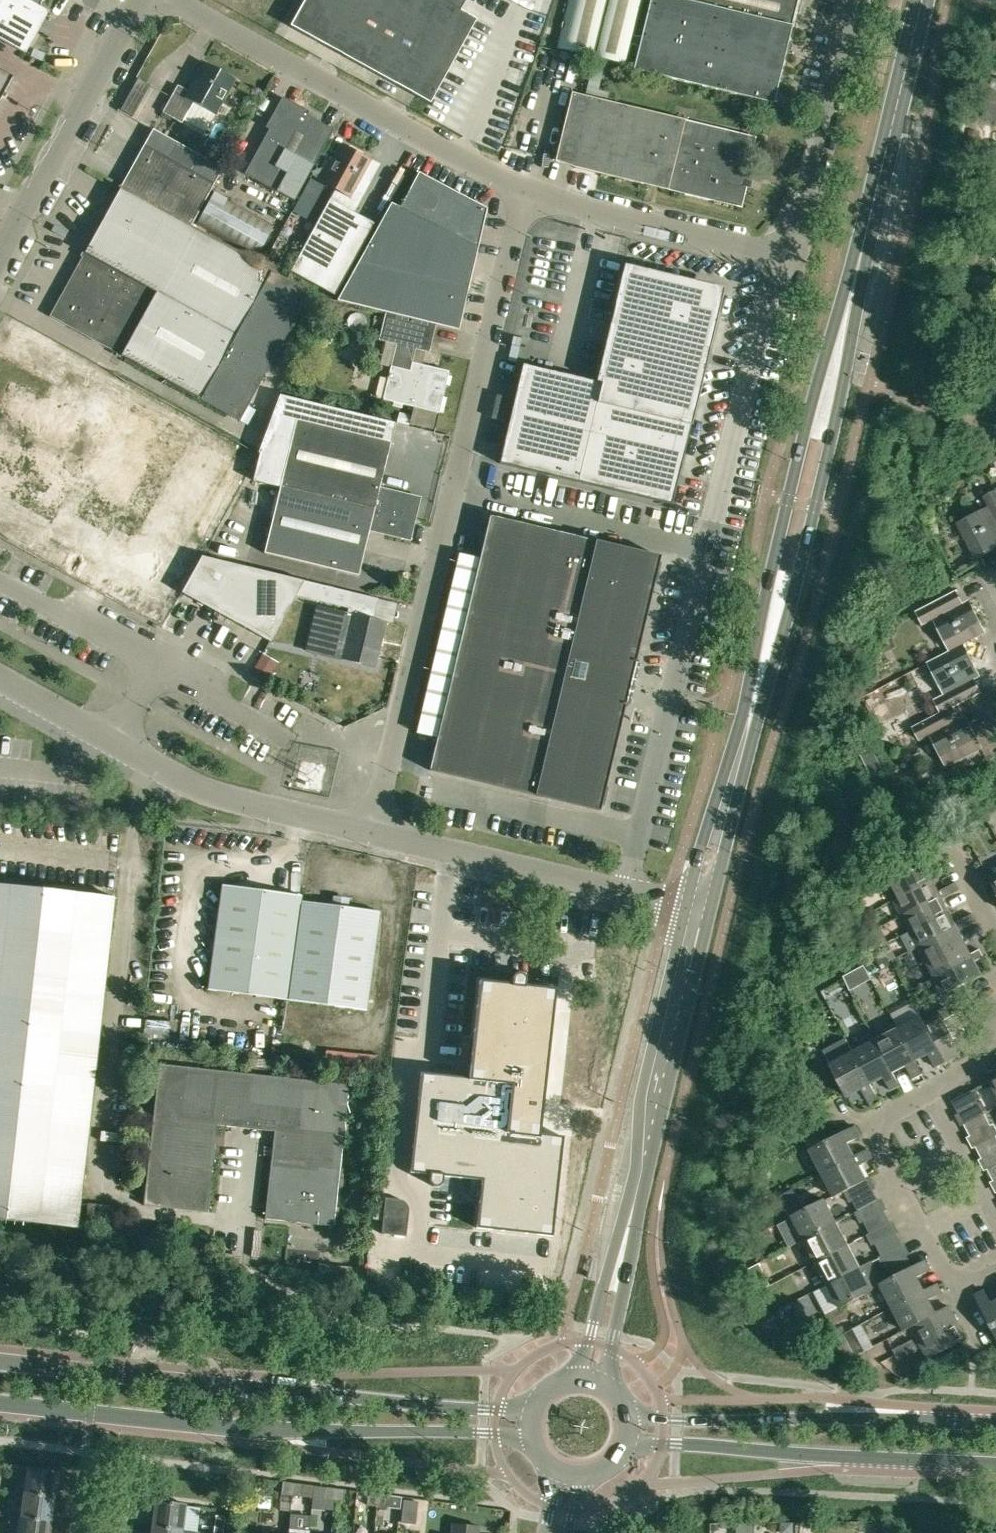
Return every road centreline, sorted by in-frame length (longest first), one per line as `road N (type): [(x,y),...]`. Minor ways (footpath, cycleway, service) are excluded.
road 1 (secondary): [(697,909),(921,0)]
road 2 (secondary): [(531,1415),(0,1361)]
road 3 (secondary): [(0,1403),(313,1435),(529,1439)]
road 4 (secondary): [(591,1381),(697,909)]
road 5 (unclassified): [(372,832),(201,789),(0,678)]
road 6 (unclassified): [(525,187),(176,0)]
road 7 (secondary): [(628,1449),(995,1468)]
road 8 (secondary): [(995,1426),(629,1417)]
road 9 (unclassified): [(624,892),(706,551)]
road 10 (unclassified): [(453,491),(372,832)]
road 11 (unclassified): [(525,187),(453,491)]
road 12 (unclassified): [(706,551),(778,255)]
road 13 (unclassified): [(0,255),(141,0)]
road 14 (unclassified): [(778,255),(807,194),(854,0)]
road 15 (unclassified): [(778,255),(525,187)]
road 16 (unclassified): [(453,491),(706,551)]
road 17 (unclassified): [(372,832),(624,892)]
road 18 (residential): [(957,1288),(874,1122),(936,1090)]
road 19 (residential): [(995,1208),(936,1090)]

